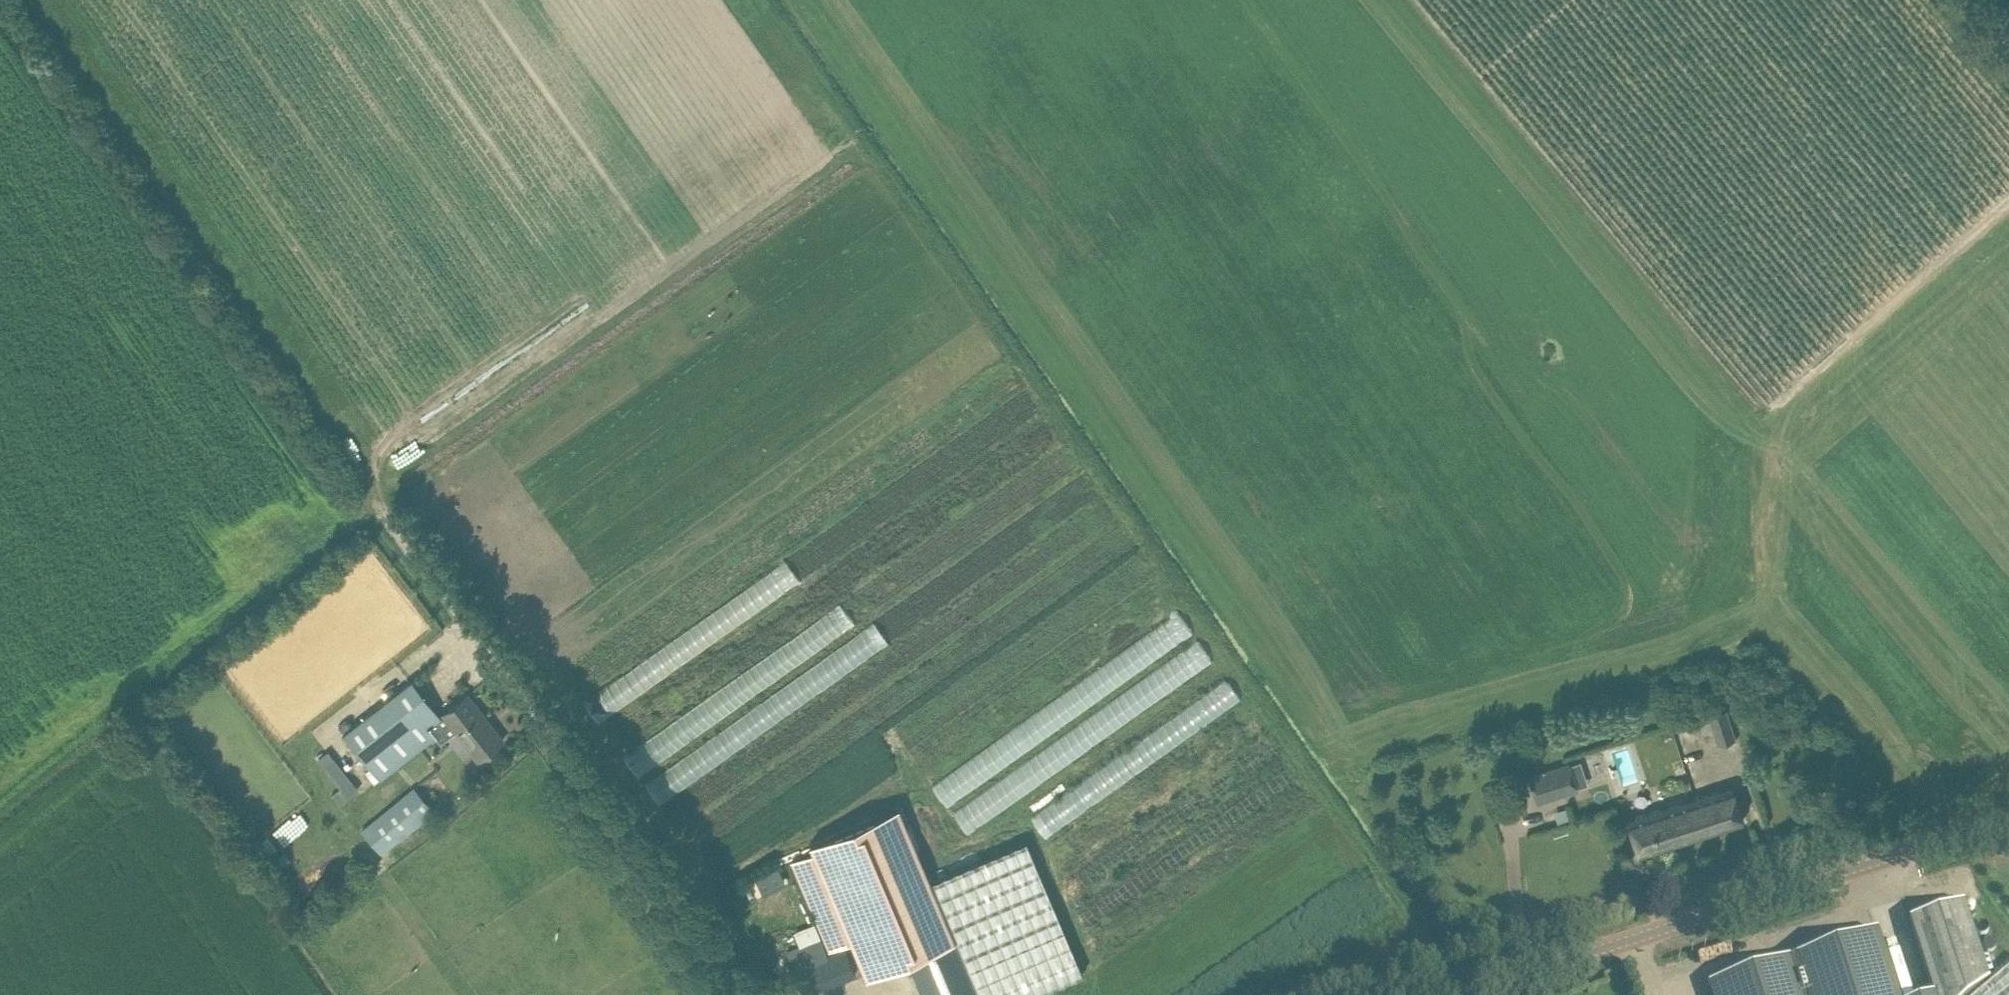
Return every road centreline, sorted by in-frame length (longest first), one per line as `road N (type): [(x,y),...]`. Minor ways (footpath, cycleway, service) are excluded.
road 1 (tertiary): [(1437,994),(2008,813)]
road 2 (track): [(741,994),(463,612)]

